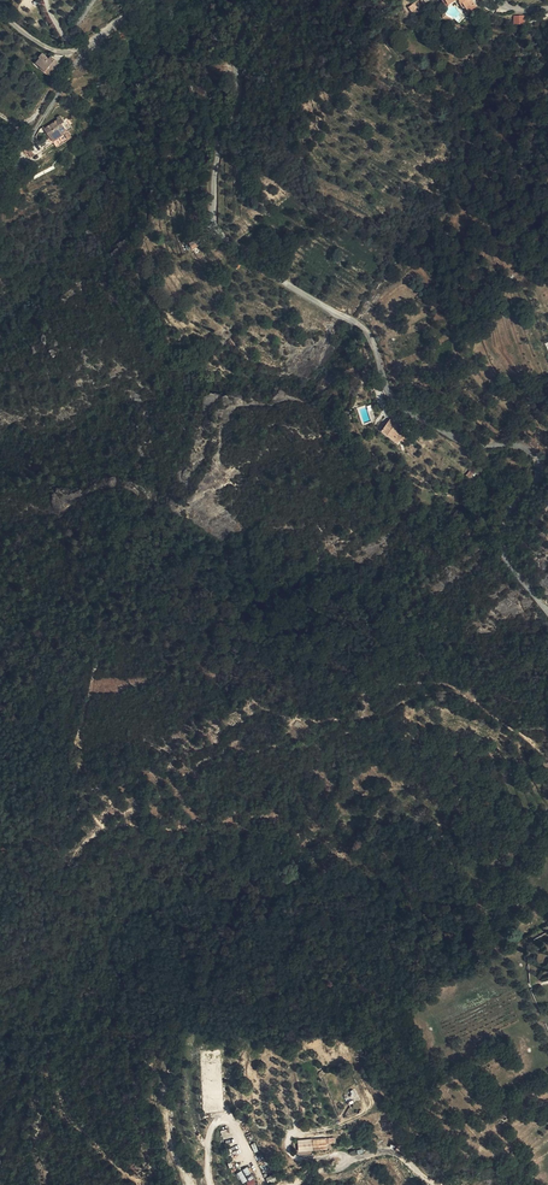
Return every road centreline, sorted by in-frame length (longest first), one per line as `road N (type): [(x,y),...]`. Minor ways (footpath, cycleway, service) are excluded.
road 1 (residential): [(547,613),(509,564),(505,545),(506,524),(537,479),(538,461),(512,444),(458,441),(398,405),(358,322),(250,262),(220,234),(214,169),(238,91),(236,50),(252,0)]

